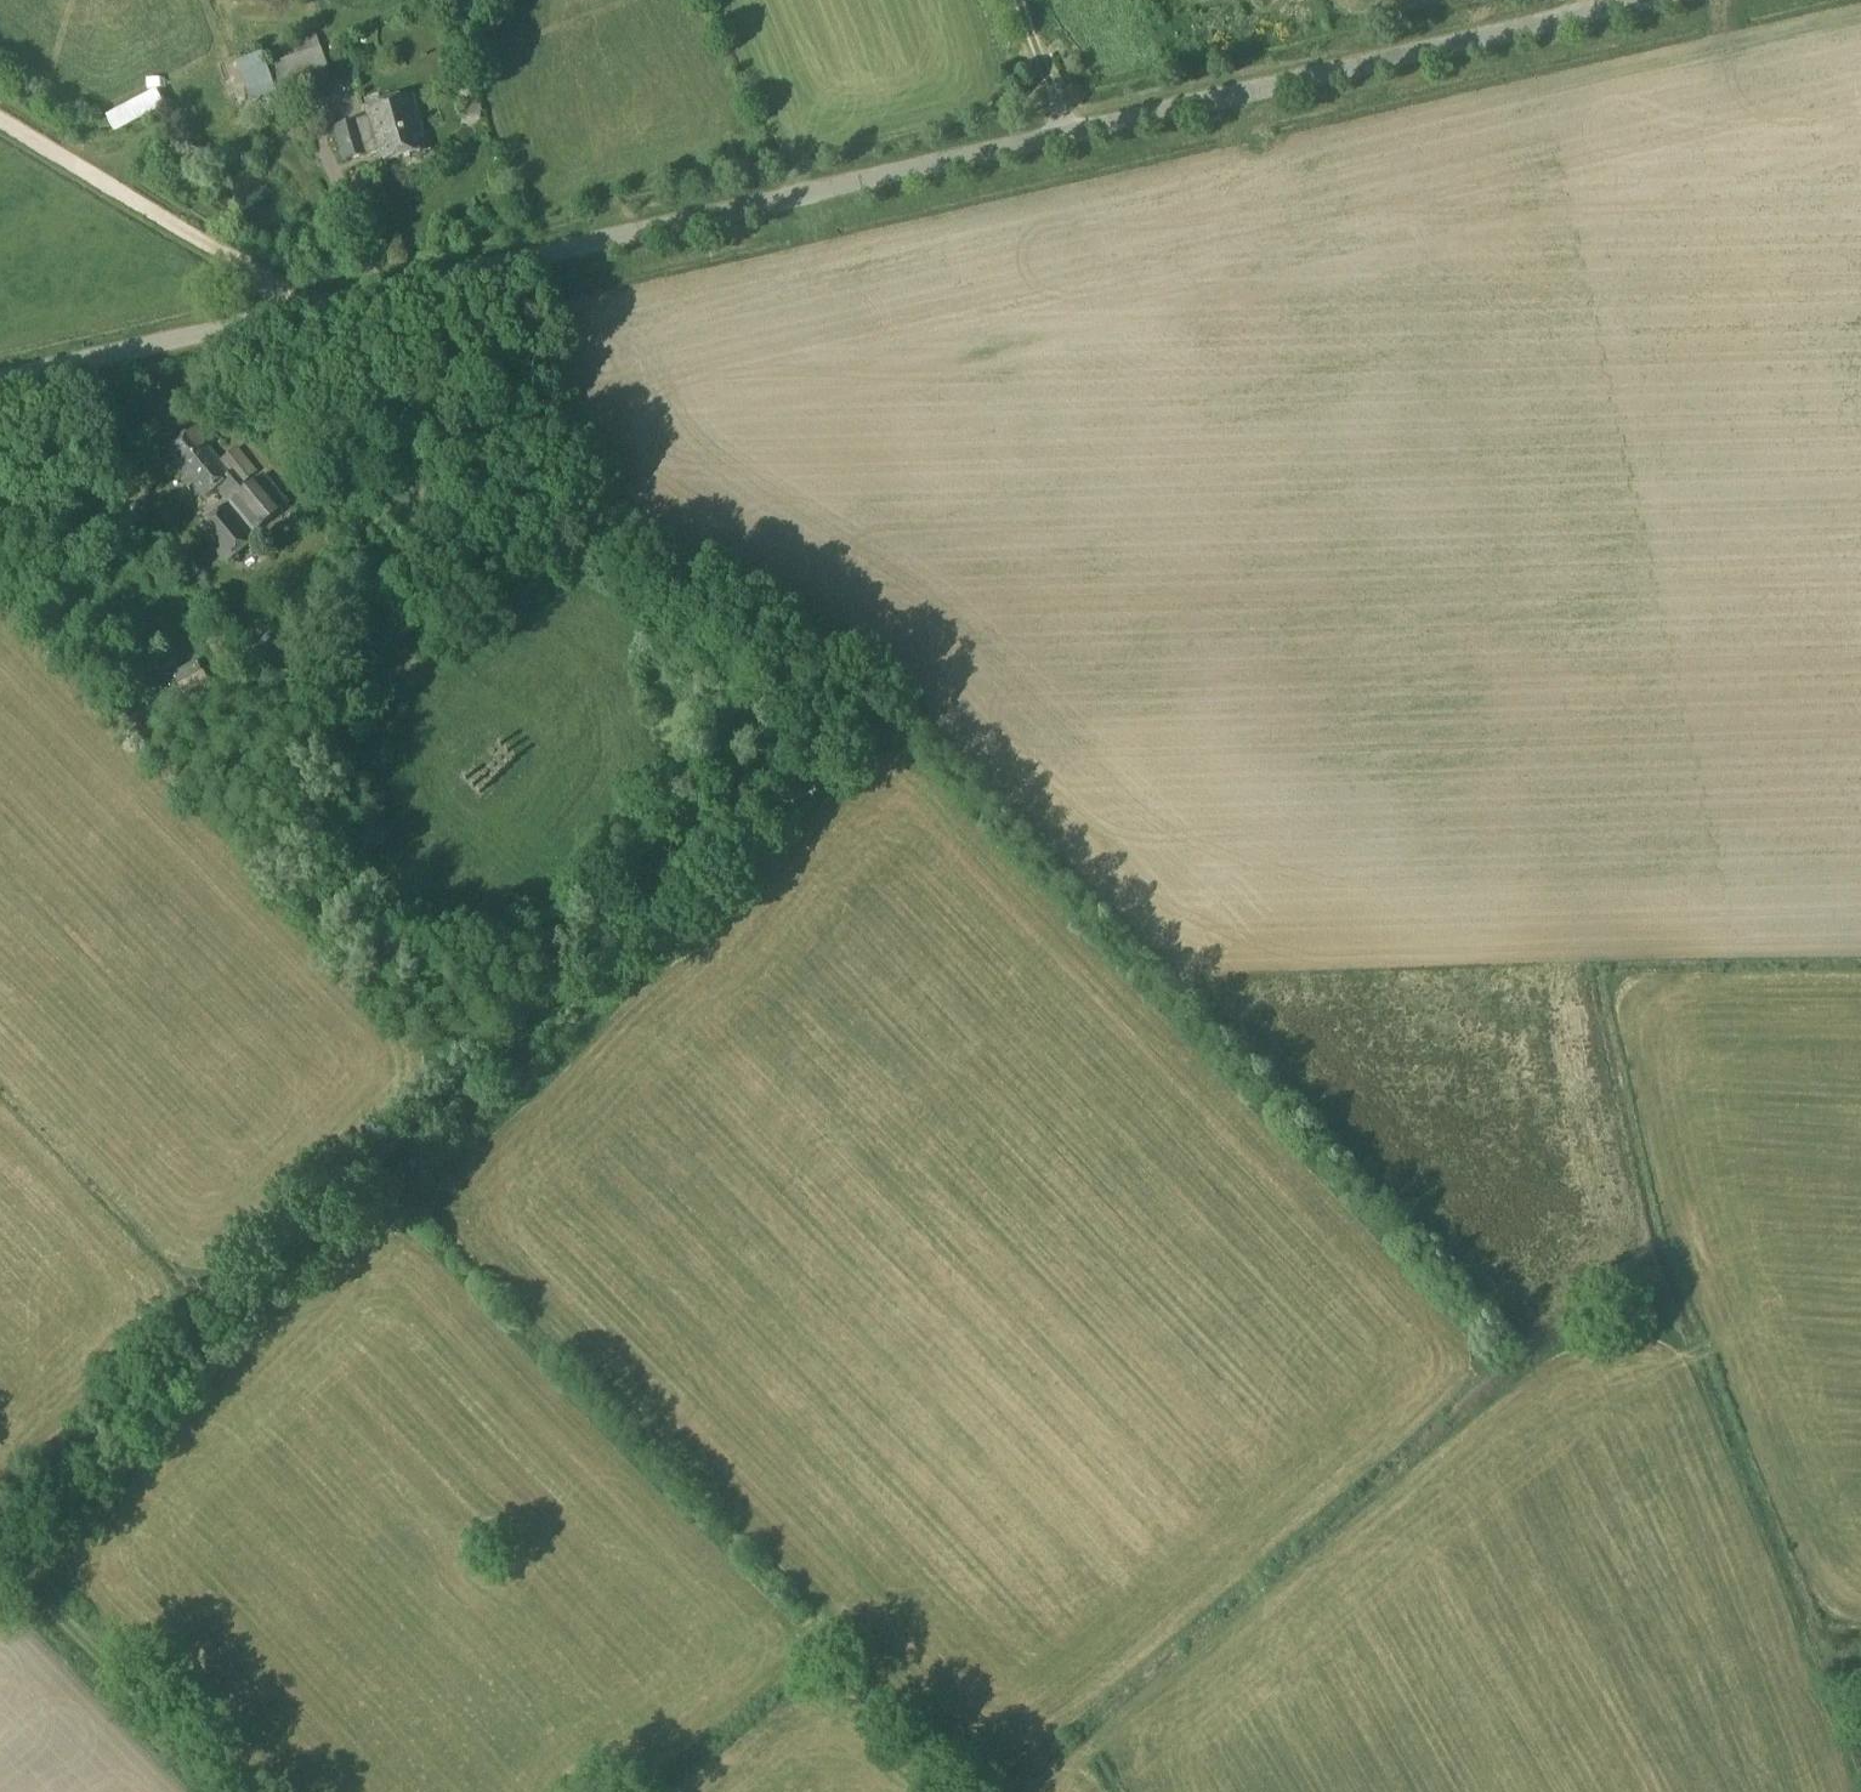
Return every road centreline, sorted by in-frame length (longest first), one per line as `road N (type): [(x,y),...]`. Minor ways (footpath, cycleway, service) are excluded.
road 1 (unclassified): [(0,372),(337,289),(565,250),(1063,127),(1629,0)]
road 2 (track): [(879,695),(78,1453),(0,1513)]
road 3 (track): [(221,1791),(0,1551)]
road 4 (track): [(593,458),(564,317),(565,250)]

